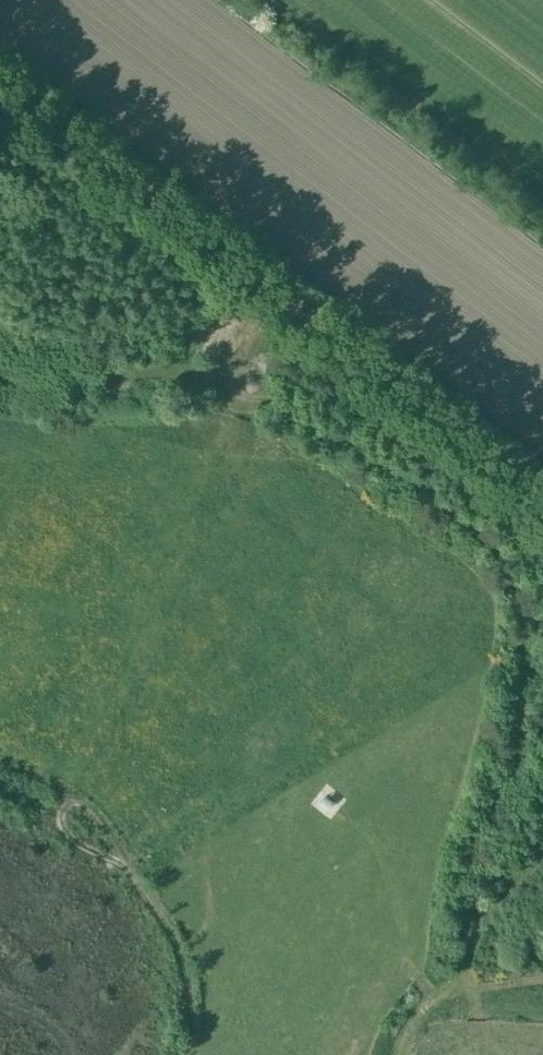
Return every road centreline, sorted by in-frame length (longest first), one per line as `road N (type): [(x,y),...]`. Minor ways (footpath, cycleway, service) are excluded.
road 1 (track): [(0,370),(47,386),(175,370),(237,384),(367,449),(479,529),(516,586),(526,694),(511,769),(466,859),(478,919),(466,962),(436,993),(405,1054)]
road 2 (unclassified): [(542,491),(0,78)]
road 3 (track): [(179,1054),(187,1035),(181,955),(95,813),(61,789)]

